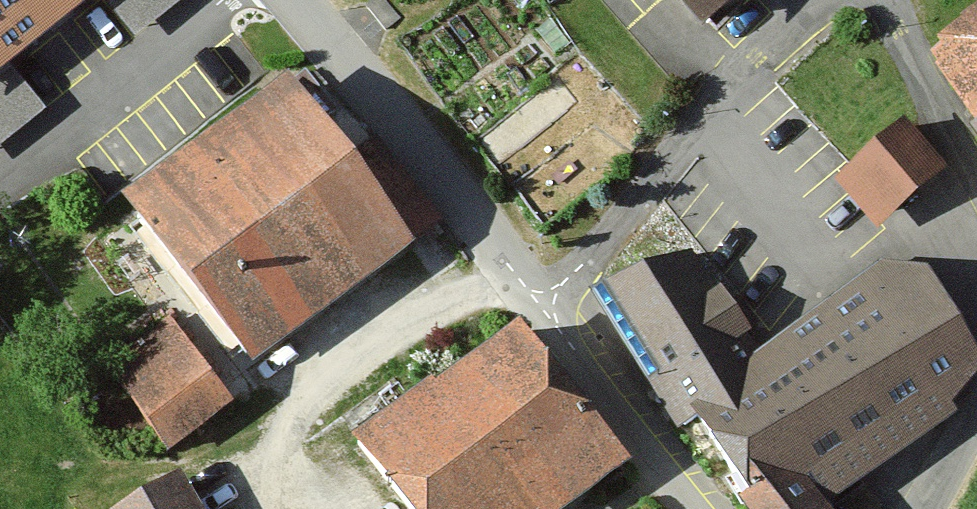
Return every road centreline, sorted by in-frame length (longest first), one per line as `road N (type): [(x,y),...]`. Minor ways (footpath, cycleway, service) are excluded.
road 1 (residential): [(708,508),(290,0)]

